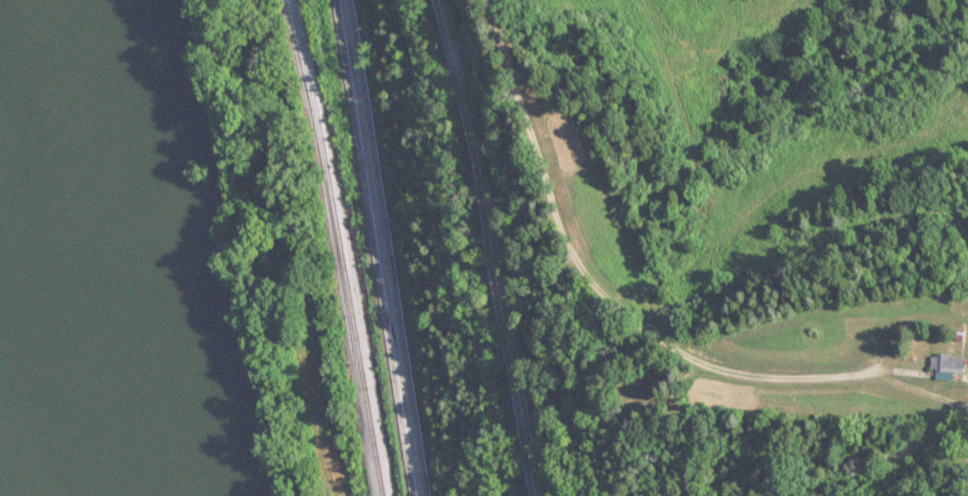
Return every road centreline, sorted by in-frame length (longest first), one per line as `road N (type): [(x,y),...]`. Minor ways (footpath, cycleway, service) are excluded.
road 1 (residential): [(536,495),(432,0)]
road 2 (secondary): [(424,495),(348,0)]
road 3 (track): [(843,380),(967,426)]

